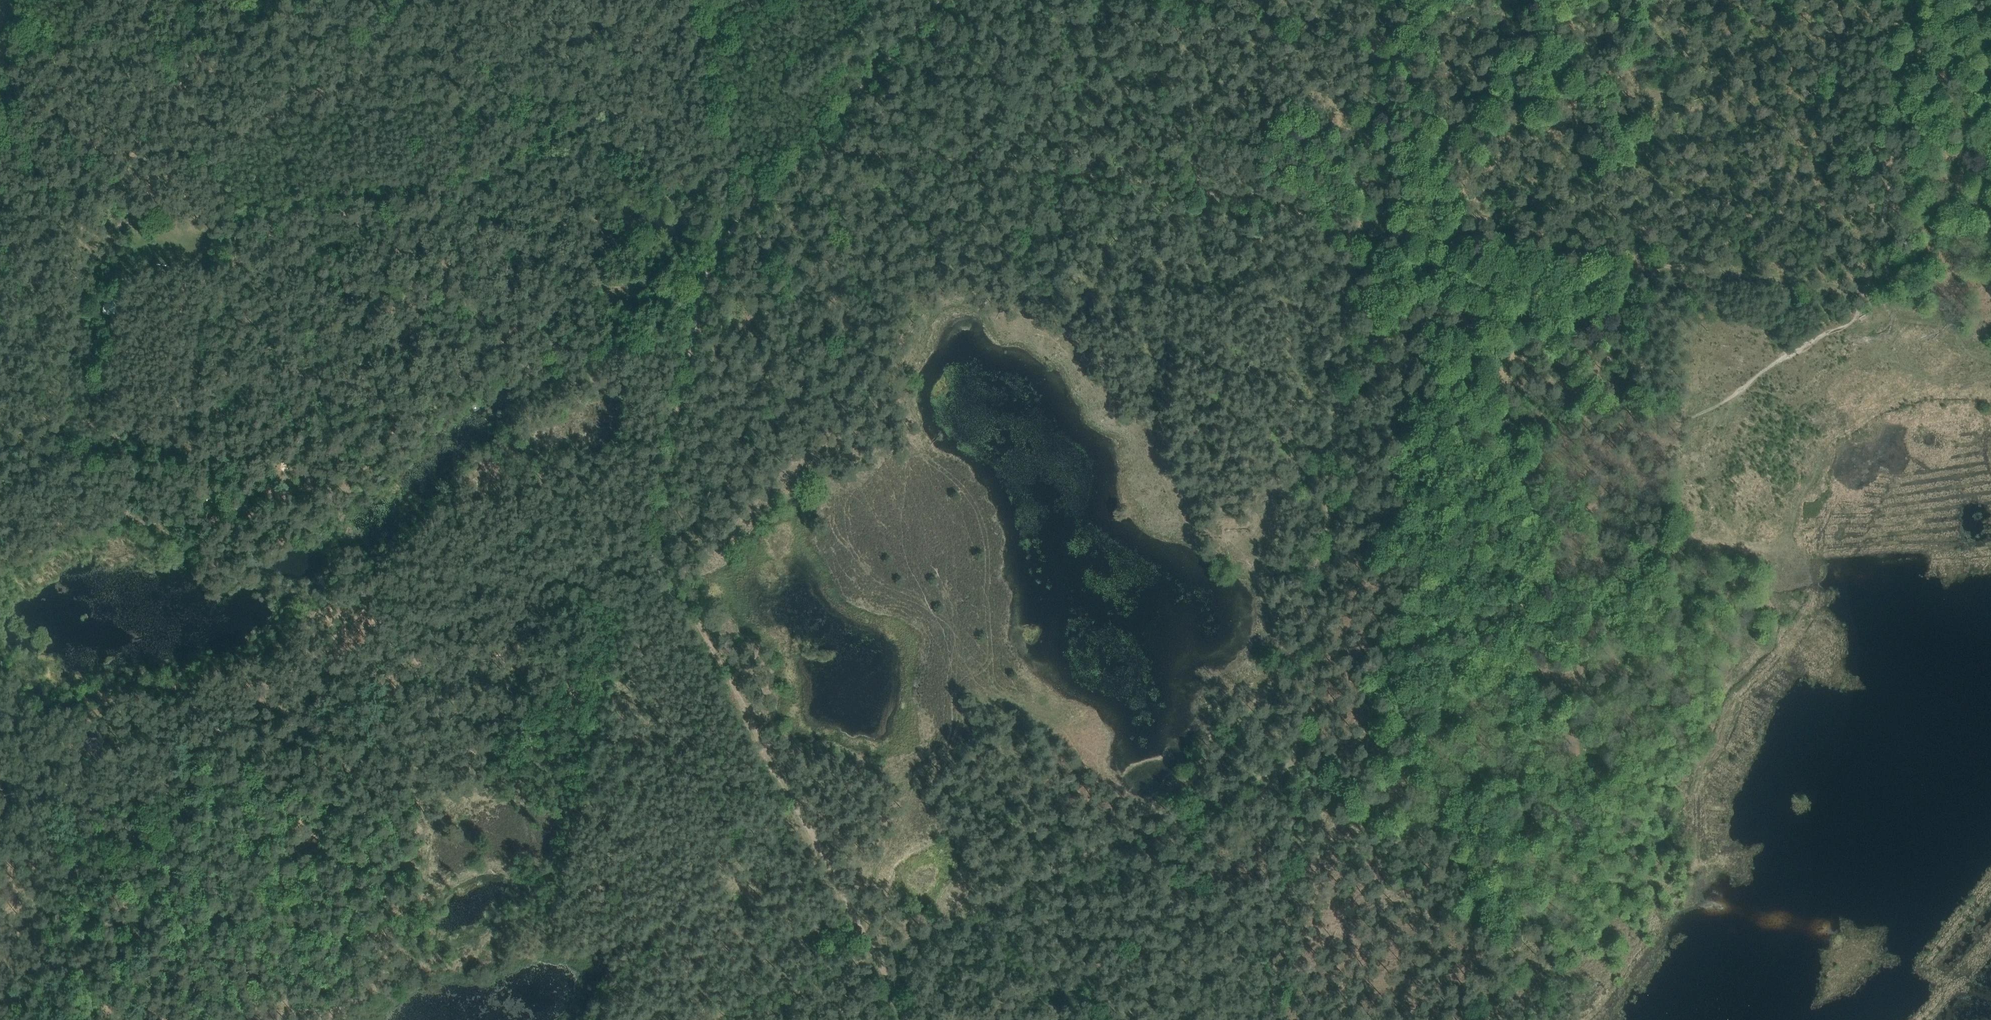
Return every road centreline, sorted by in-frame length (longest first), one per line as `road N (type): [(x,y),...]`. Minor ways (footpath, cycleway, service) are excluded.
road 1 (track): [(811,140),(1109,160),(1353,213),(1866,282)]
road 2 (track): [(755,201),(688,312),(654,445),(649,540),(905,1019)]
road 3 (track): [(1866,282),(1918,0)]
road 4 (track): [(939,0),(755,201)]

